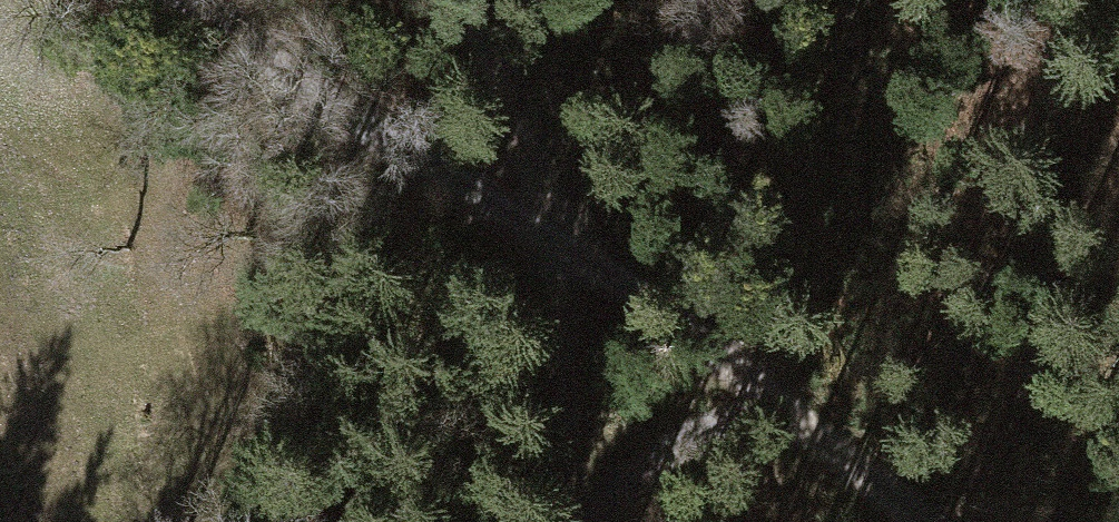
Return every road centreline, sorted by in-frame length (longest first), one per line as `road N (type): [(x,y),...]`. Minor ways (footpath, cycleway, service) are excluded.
road 1 (track): [(463,0),(553,243),(672,321),(762,396),(585,521)]
road 2 (track): [(187,0),(249,55),(553,243),(570,398),(571,521)]
road 3 (track): [(762,396),(930,521)]

